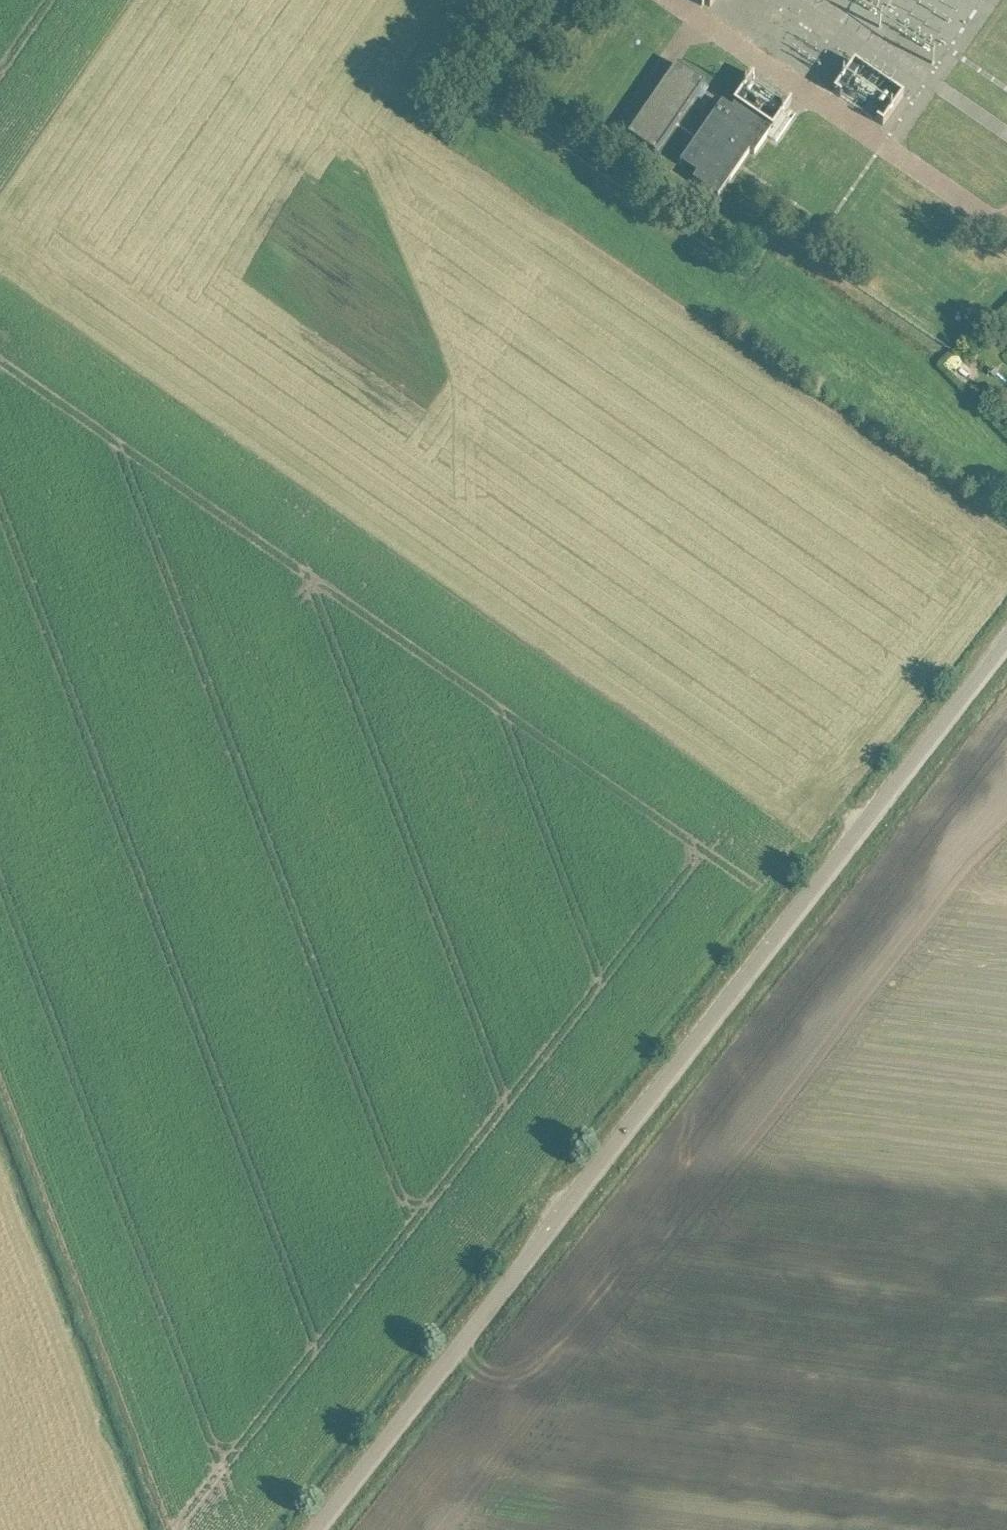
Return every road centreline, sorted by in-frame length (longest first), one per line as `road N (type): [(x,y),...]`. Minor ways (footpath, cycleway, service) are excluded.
road 1 (unclassified): [(313,1529),(1006,640)]

